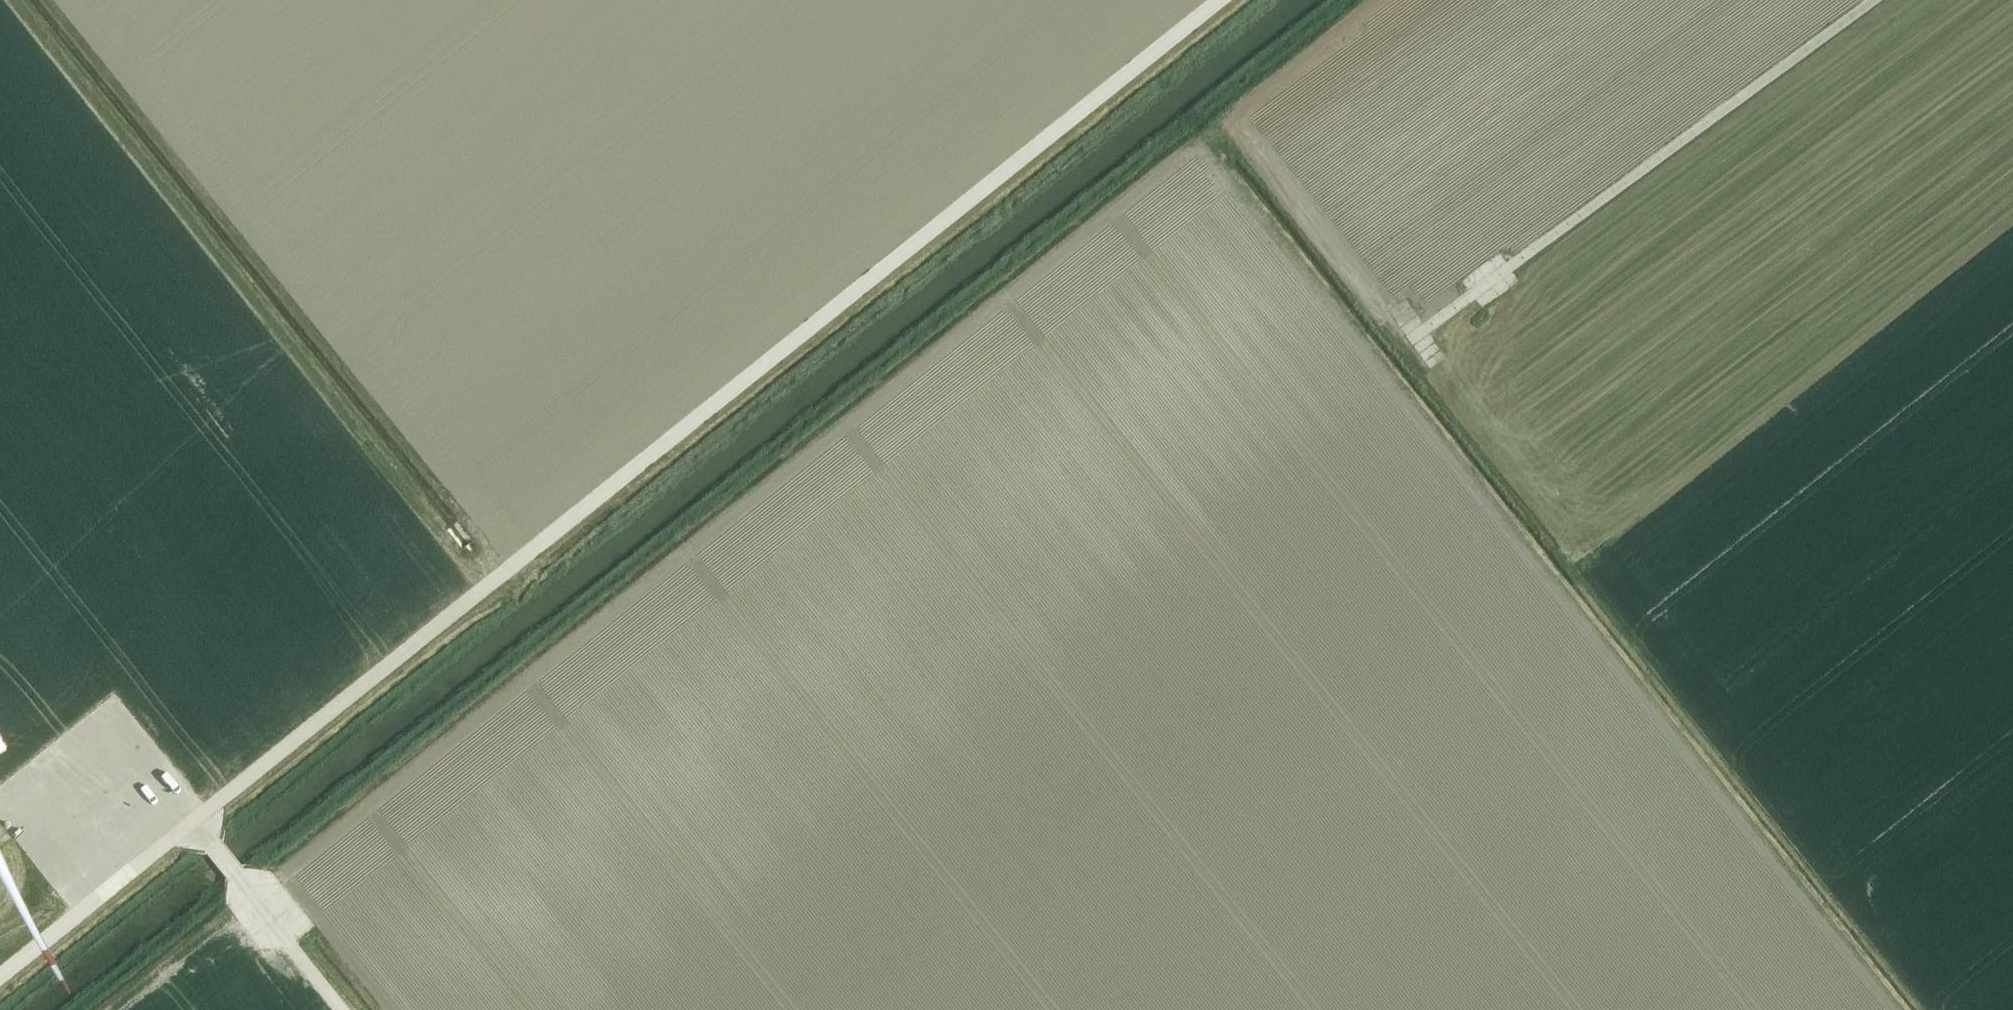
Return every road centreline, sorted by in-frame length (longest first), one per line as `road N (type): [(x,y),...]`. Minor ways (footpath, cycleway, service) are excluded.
road 1 (track): [(1430,327),(1874,0)]

